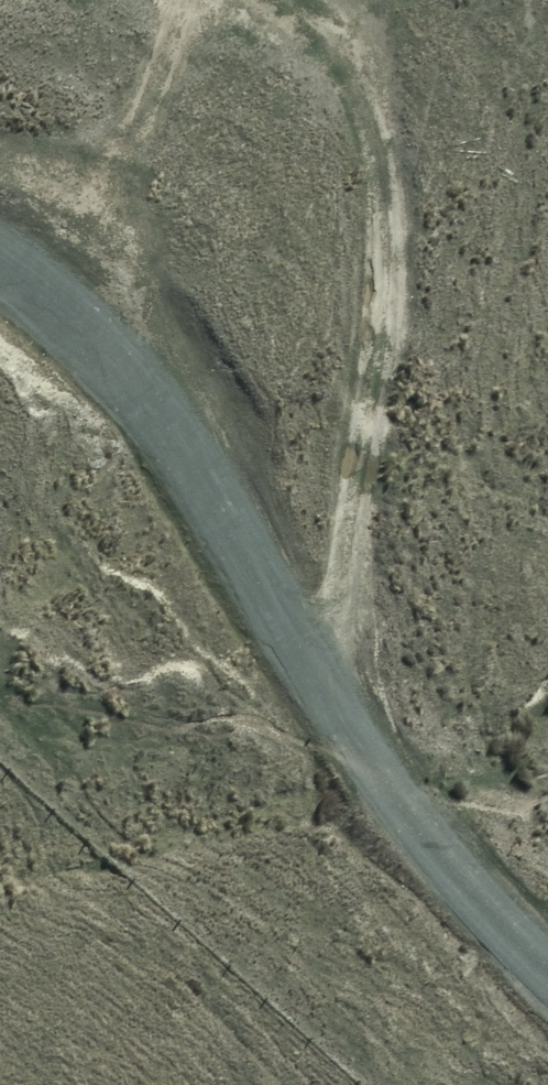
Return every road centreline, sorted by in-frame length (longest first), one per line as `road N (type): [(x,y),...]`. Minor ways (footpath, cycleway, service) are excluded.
road 1 (unclassified): [(547,973),(399,802),(296,643),(231,516),(176,444),(93,345),(0,265)]
road 2 (track): [(351,0),(366,77),(380,328),(350,542),(340,712)]

